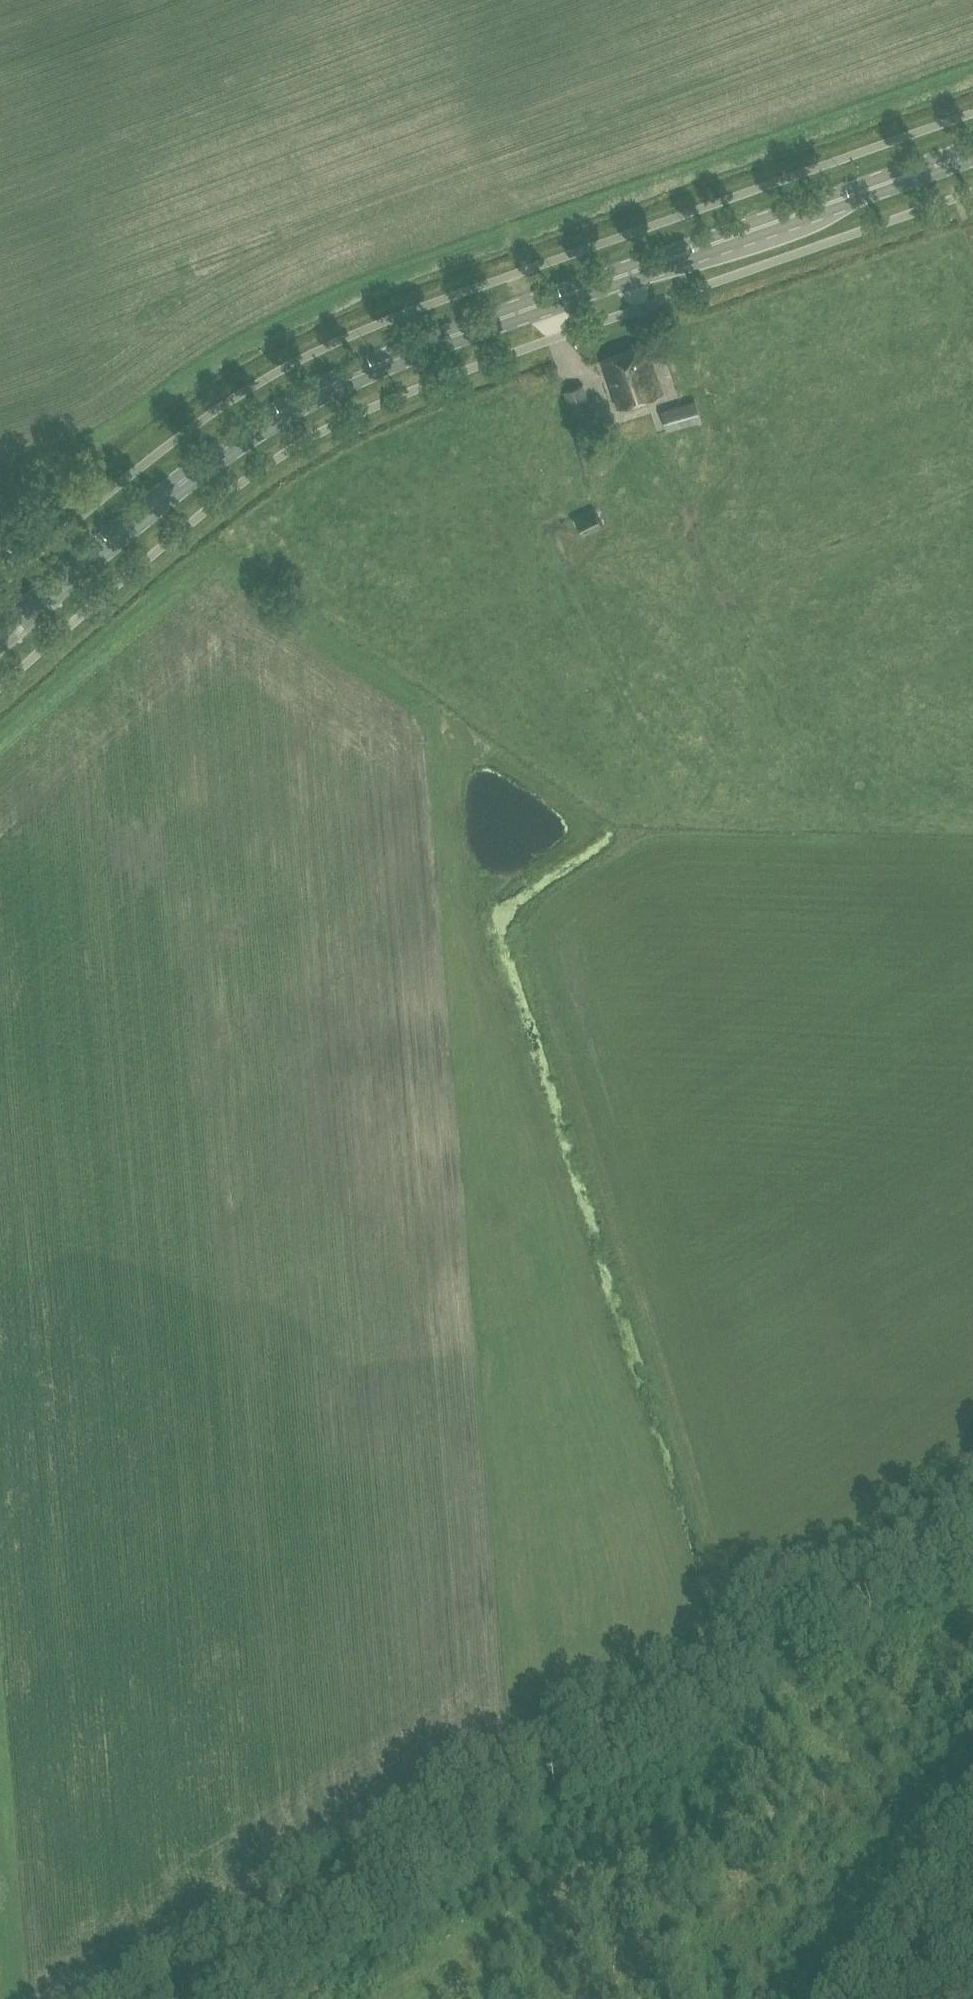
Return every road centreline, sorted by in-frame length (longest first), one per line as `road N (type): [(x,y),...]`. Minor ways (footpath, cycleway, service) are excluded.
road 1 (secondary): [(0,633),(139,513),(242,437),(329,393),(484,326),(972,153)]

